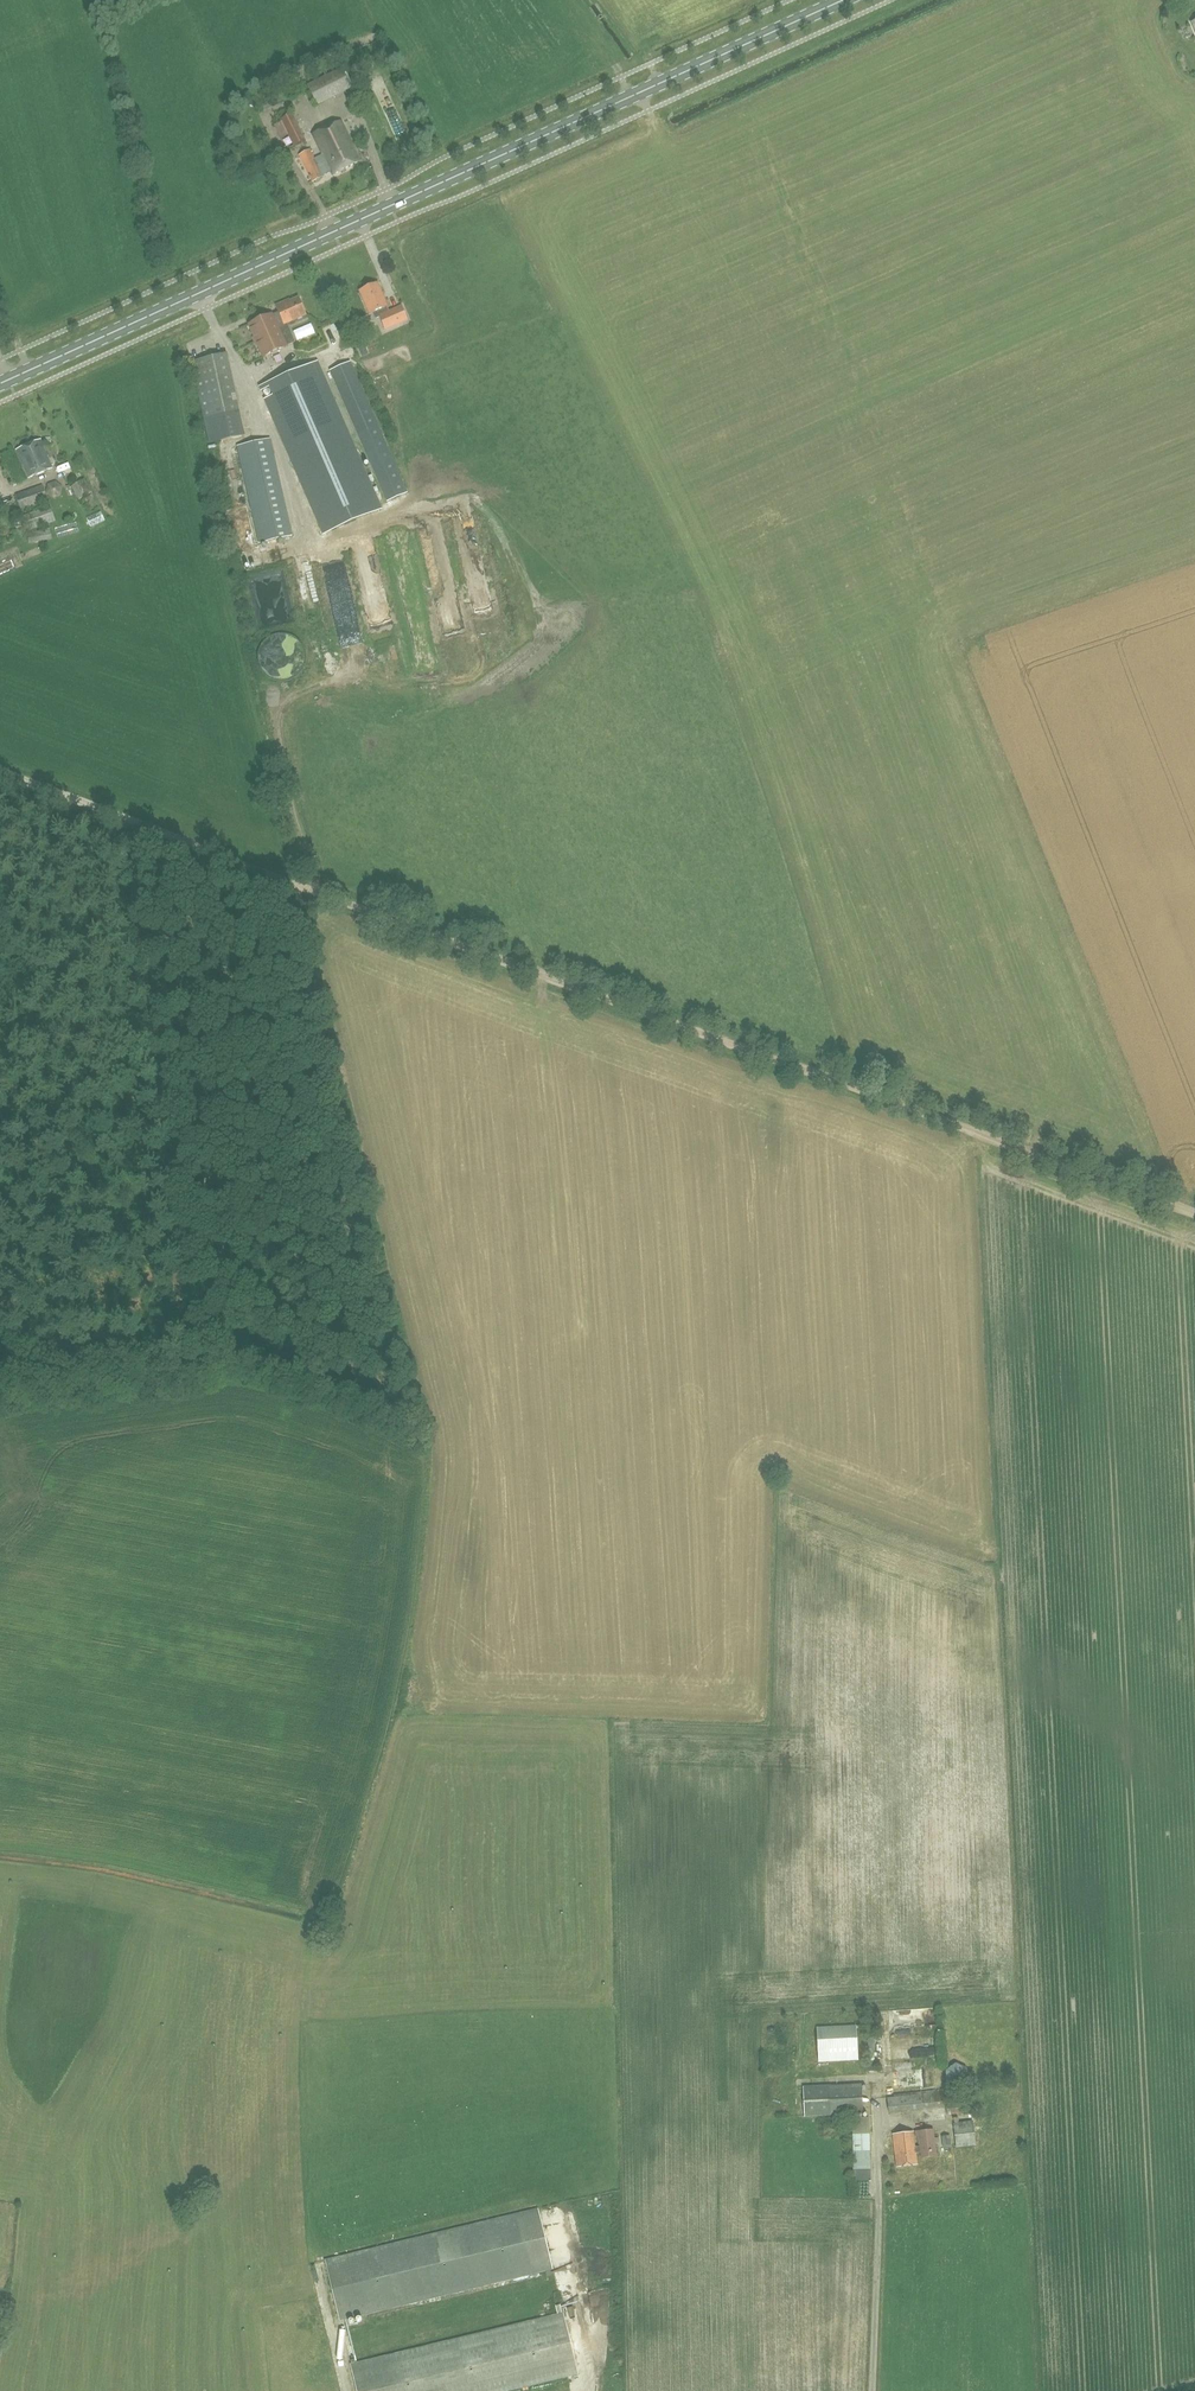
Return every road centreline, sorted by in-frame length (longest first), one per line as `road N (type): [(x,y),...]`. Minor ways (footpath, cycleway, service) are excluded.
road 1 (track): [(1194,1211),(0,775)]
road 2 (secondary): [(8,381),(847,0)]

